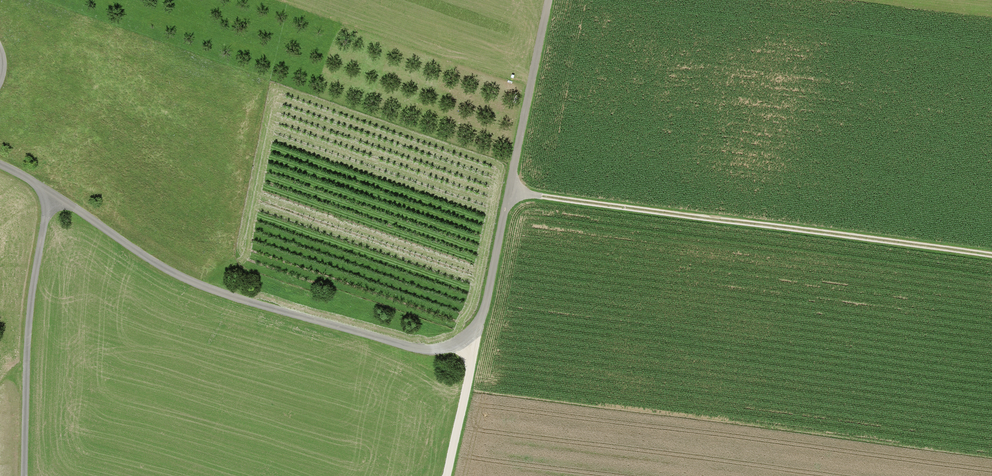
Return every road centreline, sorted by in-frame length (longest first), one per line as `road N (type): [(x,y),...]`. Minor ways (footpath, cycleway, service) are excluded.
road 1 (unclassified): [(0,174),(174,273),(409,348),(452,347),(476,331),(488,299),(550,0)]
road 2 (track): [(991,256),(510,192)]
road 3 (track): [(476,331),(450,475)]

